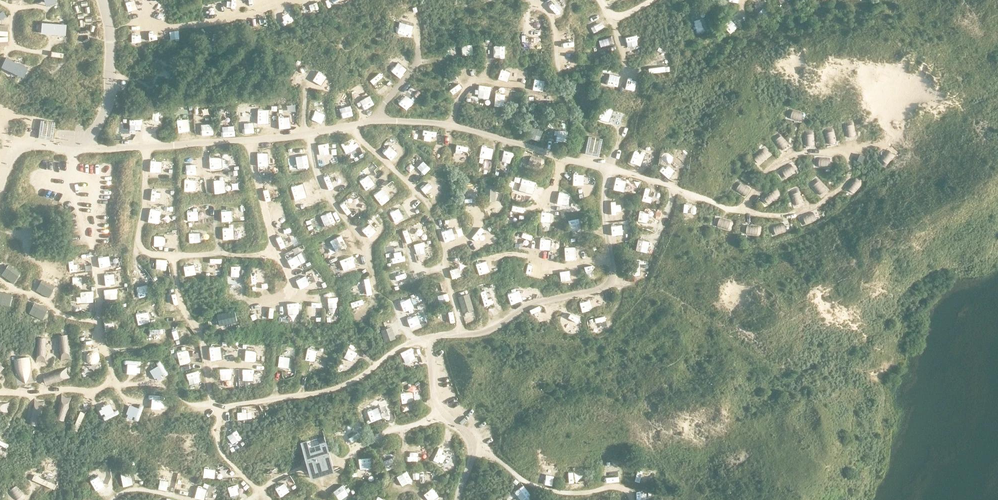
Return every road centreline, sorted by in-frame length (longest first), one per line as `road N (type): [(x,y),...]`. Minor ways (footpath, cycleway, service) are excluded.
road 1 (track): [(472,444),(543,490),(610,485),(628,489),(633,499)]

